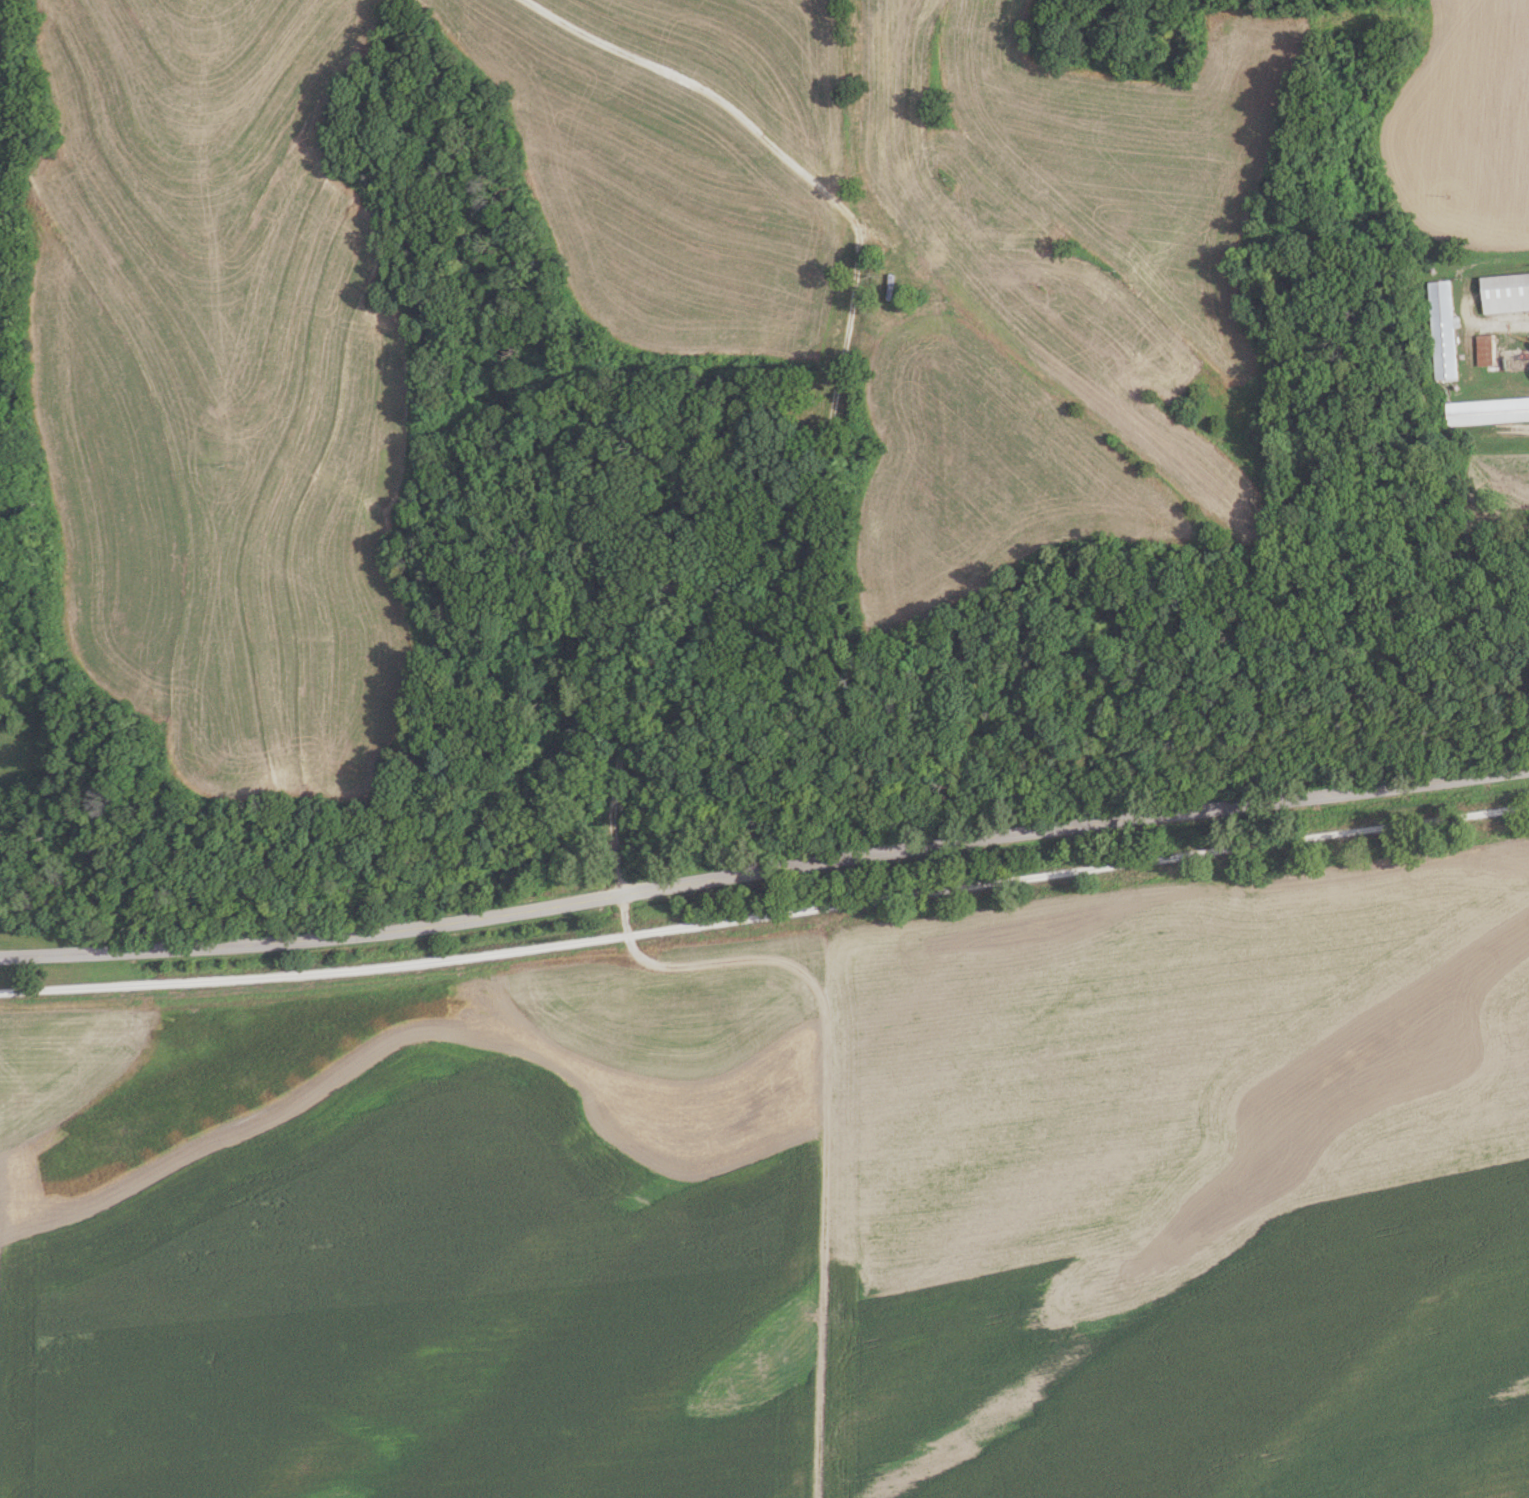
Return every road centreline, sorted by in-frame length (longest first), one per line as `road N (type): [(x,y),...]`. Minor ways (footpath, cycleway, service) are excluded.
road 1 (tertiary): [(0,957),(226,947),(423,927),(841,857),(1528,768)]

